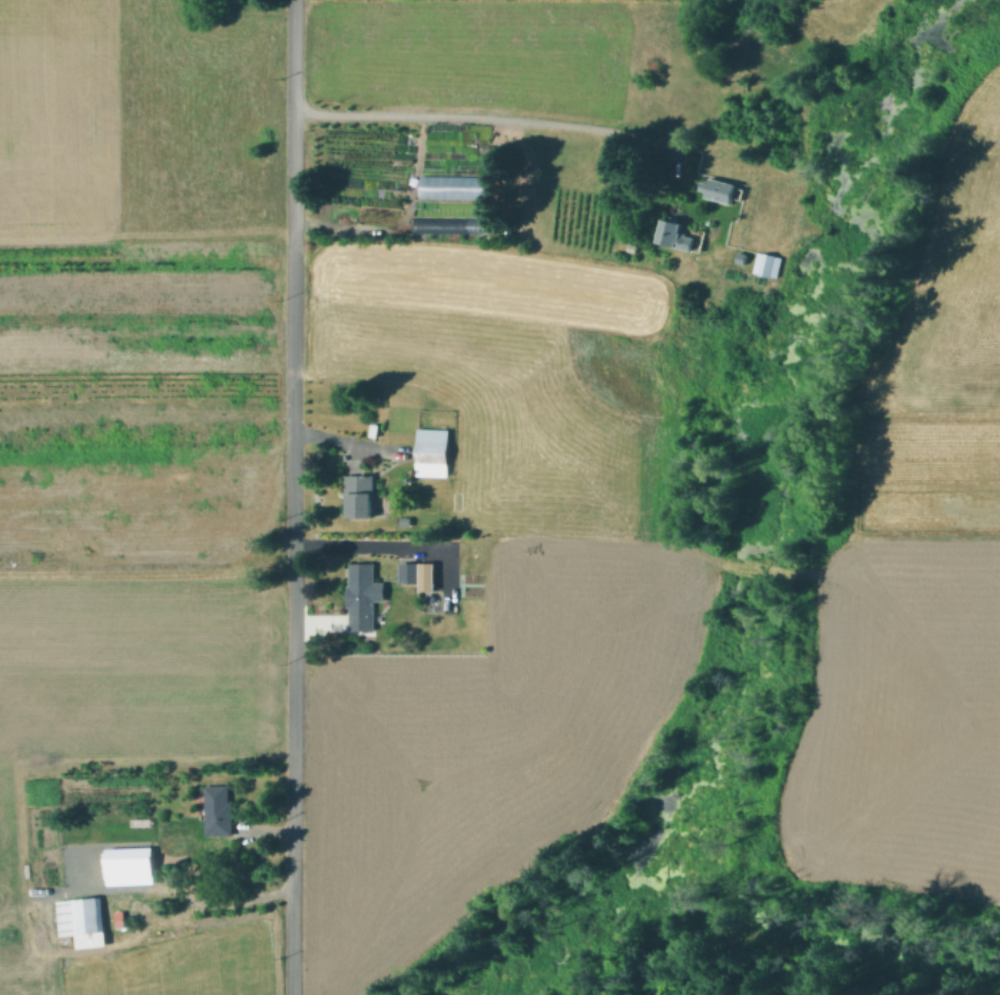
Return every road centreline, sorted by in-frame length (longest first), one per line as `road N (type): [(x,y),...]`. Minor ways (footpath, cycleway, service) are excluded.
road 1 (residential): [(295,0),(292,994)]

